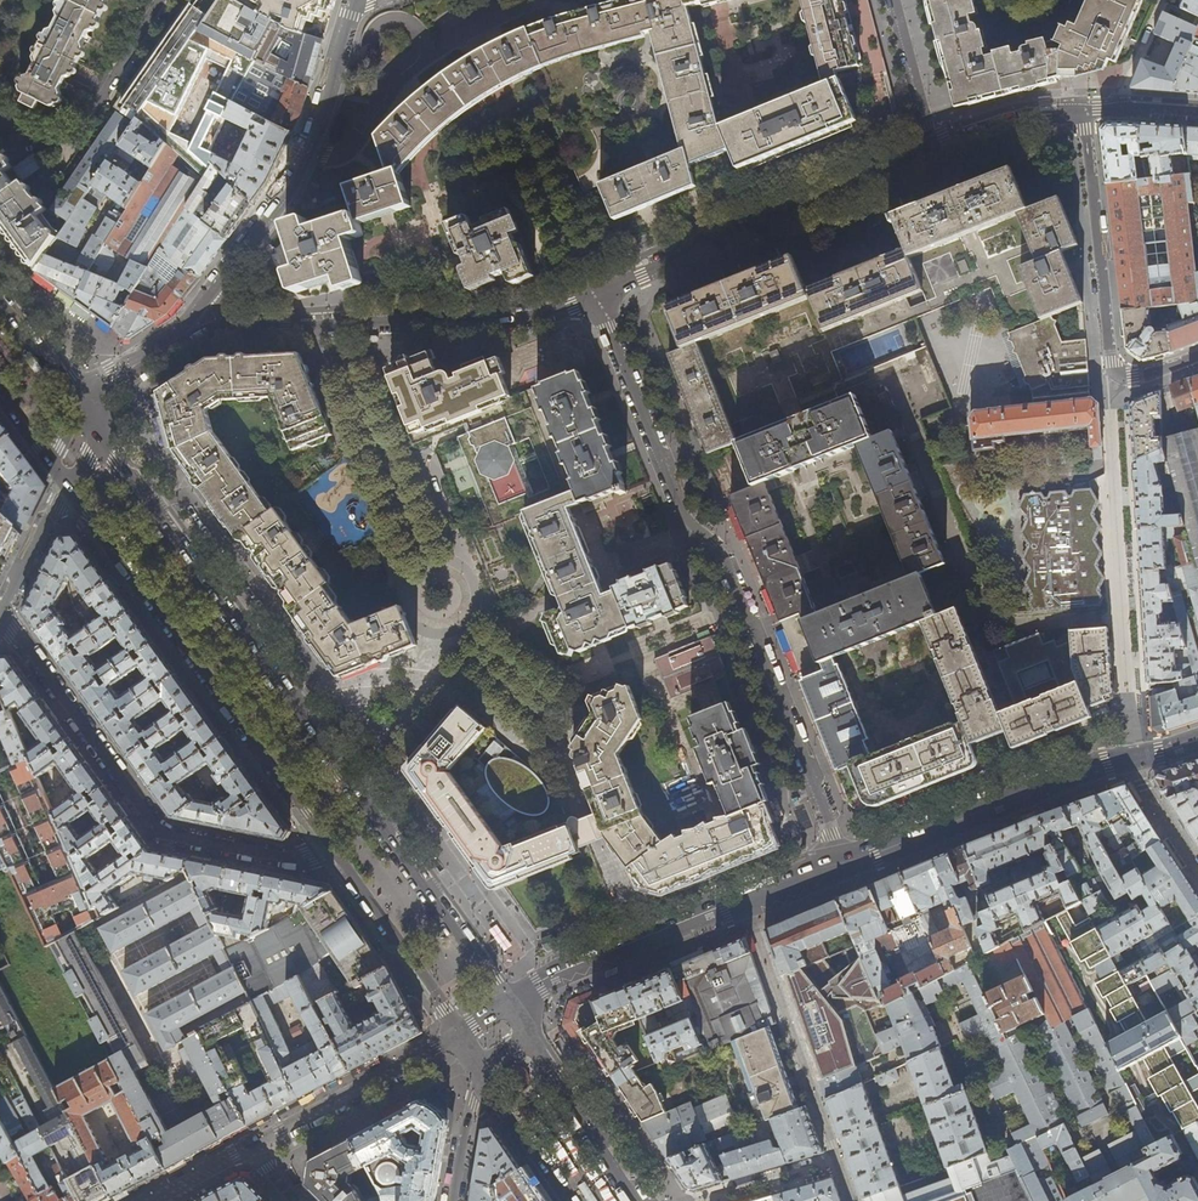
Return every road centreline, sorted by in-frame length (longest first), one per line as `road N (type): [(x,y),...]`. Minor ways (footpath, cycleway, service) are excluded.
road 1 (primary): [(503,1004),(97,432)]
road 2 (residential): [(598,289),(692,520),(723,555),(844,862)]
road 3 (residential): [(328,848),(296,858),(162,832),(1,614)]
road 4 (primary): [(72,489),(328,848)]
road 5 (residential): [(177,338),(234,327),(501,323),(598,289)]
road 6 (residential): [(177,338),(296,171),(352,9)]
road 7 (tertiary): [(1197,742),(1106,766),(844,862)]
road 8 (tertiary): [(844,862),(537,983),(503,1004)]
road 9 (residential): [(598,289),(935,149)]
road 10 (residential): [(1081,110),(1114,368),(1142,377),(1197,357)]
road 11 (tertiary): [(457,1034),(251,1147)]
road 12 (primary): [(328,848),(457,1034)]
road 13 (primary): [(636,1200),(526,1039)]
road 14 (residential): [(935,149),(895,0)]
road 15 (primary): [(482,1073),(569,1200)]
road 16 (residential): [(935,149),(1081,110)]
road 17 (residential): [(68,484),(1,614)]
road 18 (primary): [(78,407),(0,301)]
road 19 (residential): [(453,1200),(482,1073)]
road 20 (residential): [(97,432),(137,364),(177,338)]

